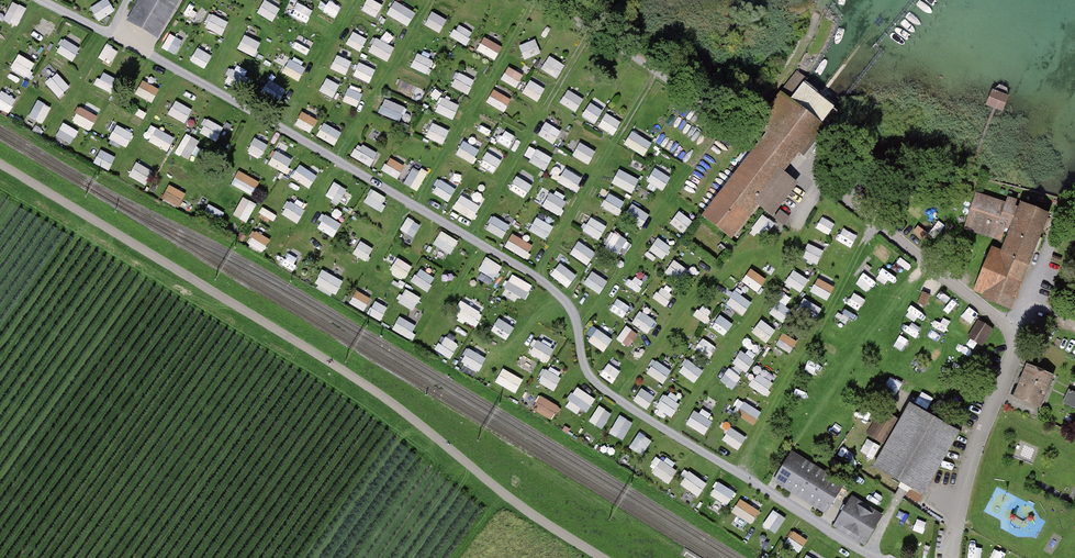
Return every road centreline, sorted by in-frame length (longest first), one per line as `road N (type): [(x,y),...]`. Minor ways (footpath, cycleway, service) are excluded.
road 1 (residential): [(950,557),(965,474),(1010,360),(1010,332),(795,159)]

